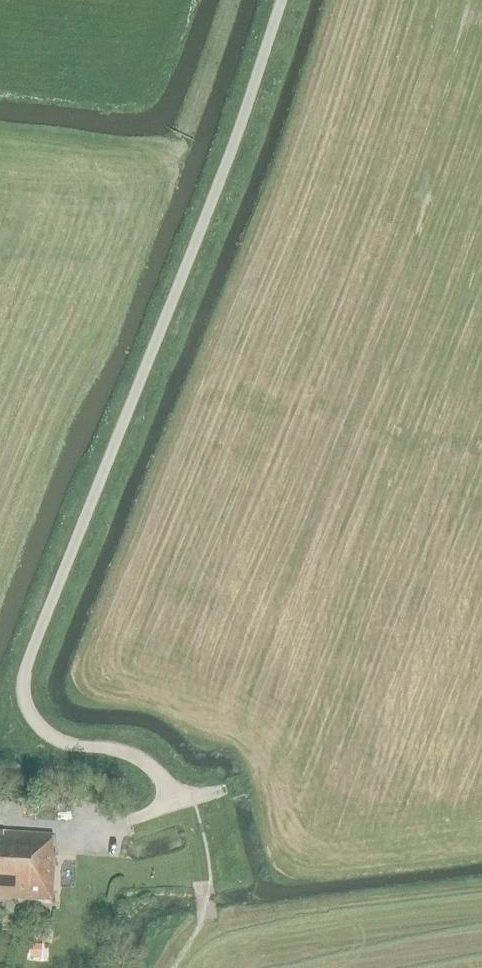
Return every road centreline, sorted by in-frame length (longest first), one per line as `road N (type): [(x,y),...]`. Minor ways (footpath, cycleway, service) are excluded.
road 1 (unclassified): [(174,805),(166,783),(137,758),(52,736),(32,716),(24,681),(240,127),(281,0)]
road 2 (track): [(228,0),(174,152)]

